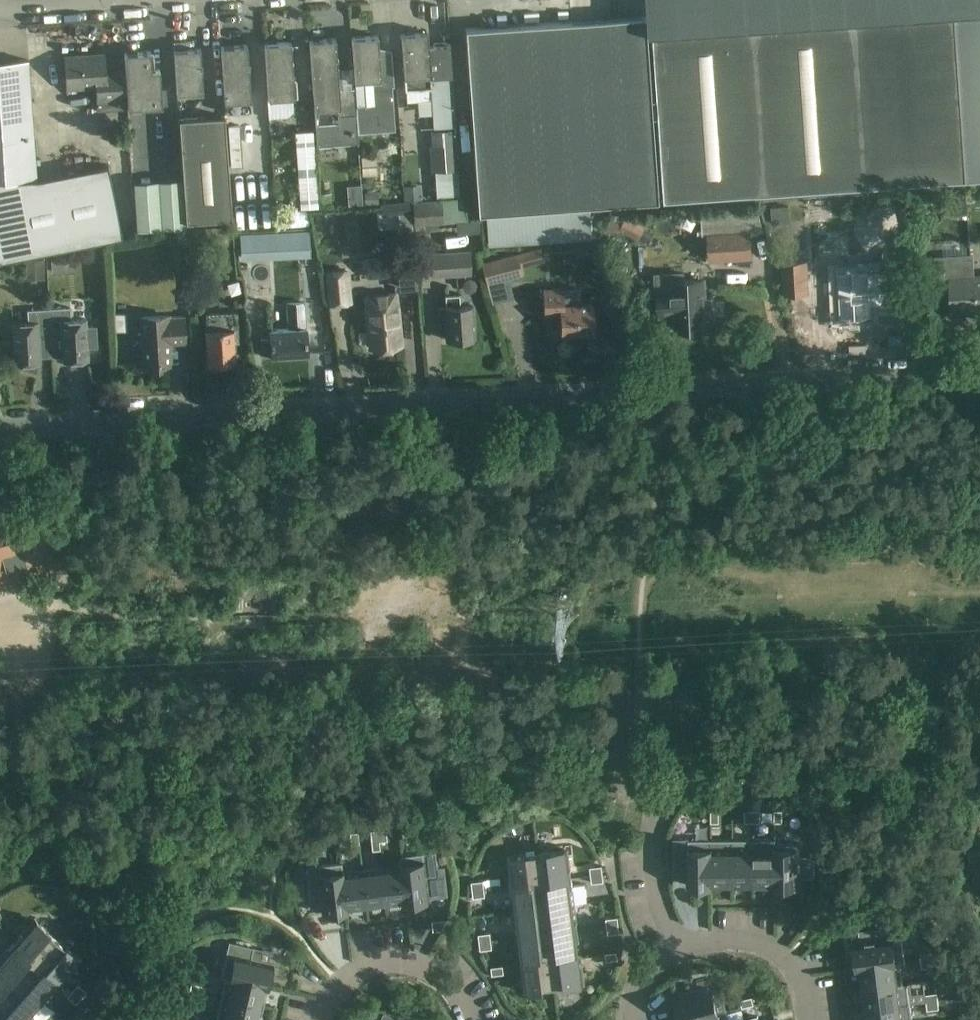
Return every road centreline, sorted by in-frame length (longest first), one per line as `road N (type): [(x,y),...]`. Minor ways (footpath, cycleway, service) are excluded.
road 1 (unclassified): [(0,432),(979,376)]
road 2 (residential): [(653,779),(678,767),(693,735),(690,718),(666,692),(629,692),(606,715),(605,749),(628,775)]
road 3 (residential): [(318,1019),(350,975),(398,959),(446,972),(475,1019)]
road 4 (residential): [(811,1019),(796,970),(766,946),(743,939),(672,951)]
road 5 (residential): [(672,951),(659,896),(653,779)]

